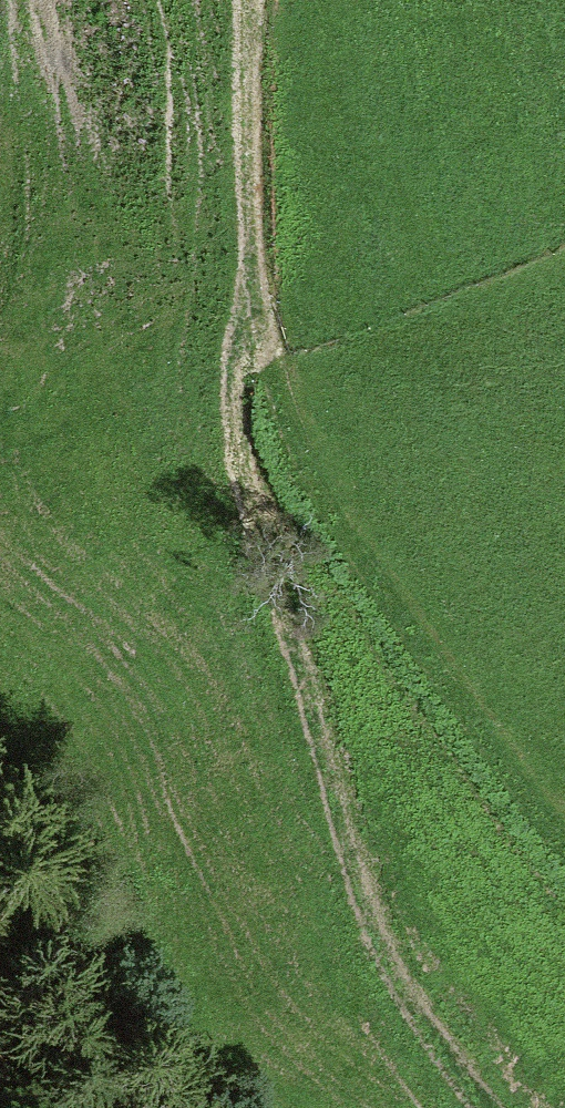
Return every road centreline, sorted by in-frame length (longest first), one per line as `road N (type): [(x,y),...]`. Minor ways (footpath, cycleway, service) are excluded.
road 1 (track): [(490,1107),(413,1000),(376,916),(335,804),(249,476),(237,405),(251,277),(251,0)]
road 2 (track): [(251,277),(276,389),(311,481),(564,844)]

